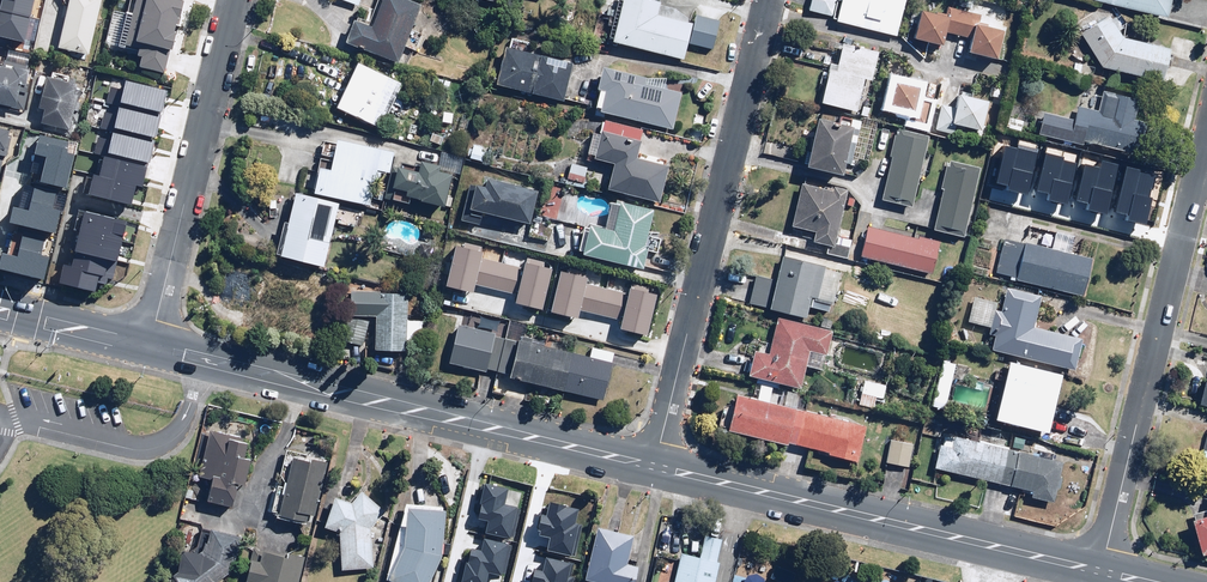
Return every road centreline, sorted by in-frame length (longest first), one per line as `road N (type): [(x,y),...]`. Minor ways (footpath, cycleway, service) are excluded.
road 1 (tertiary): [(150,346),(656,467)]
road 2 (residential): [(656,467),(769,0)]
road 3 (tertiary): [(656,467),(1105,572)]
road 4 (residential): [(1203,152),(1105,572)]
road 5 (residential): [(232,0),(150,346)]
road 6 (tertiary): [(0,310),(150,346)]

